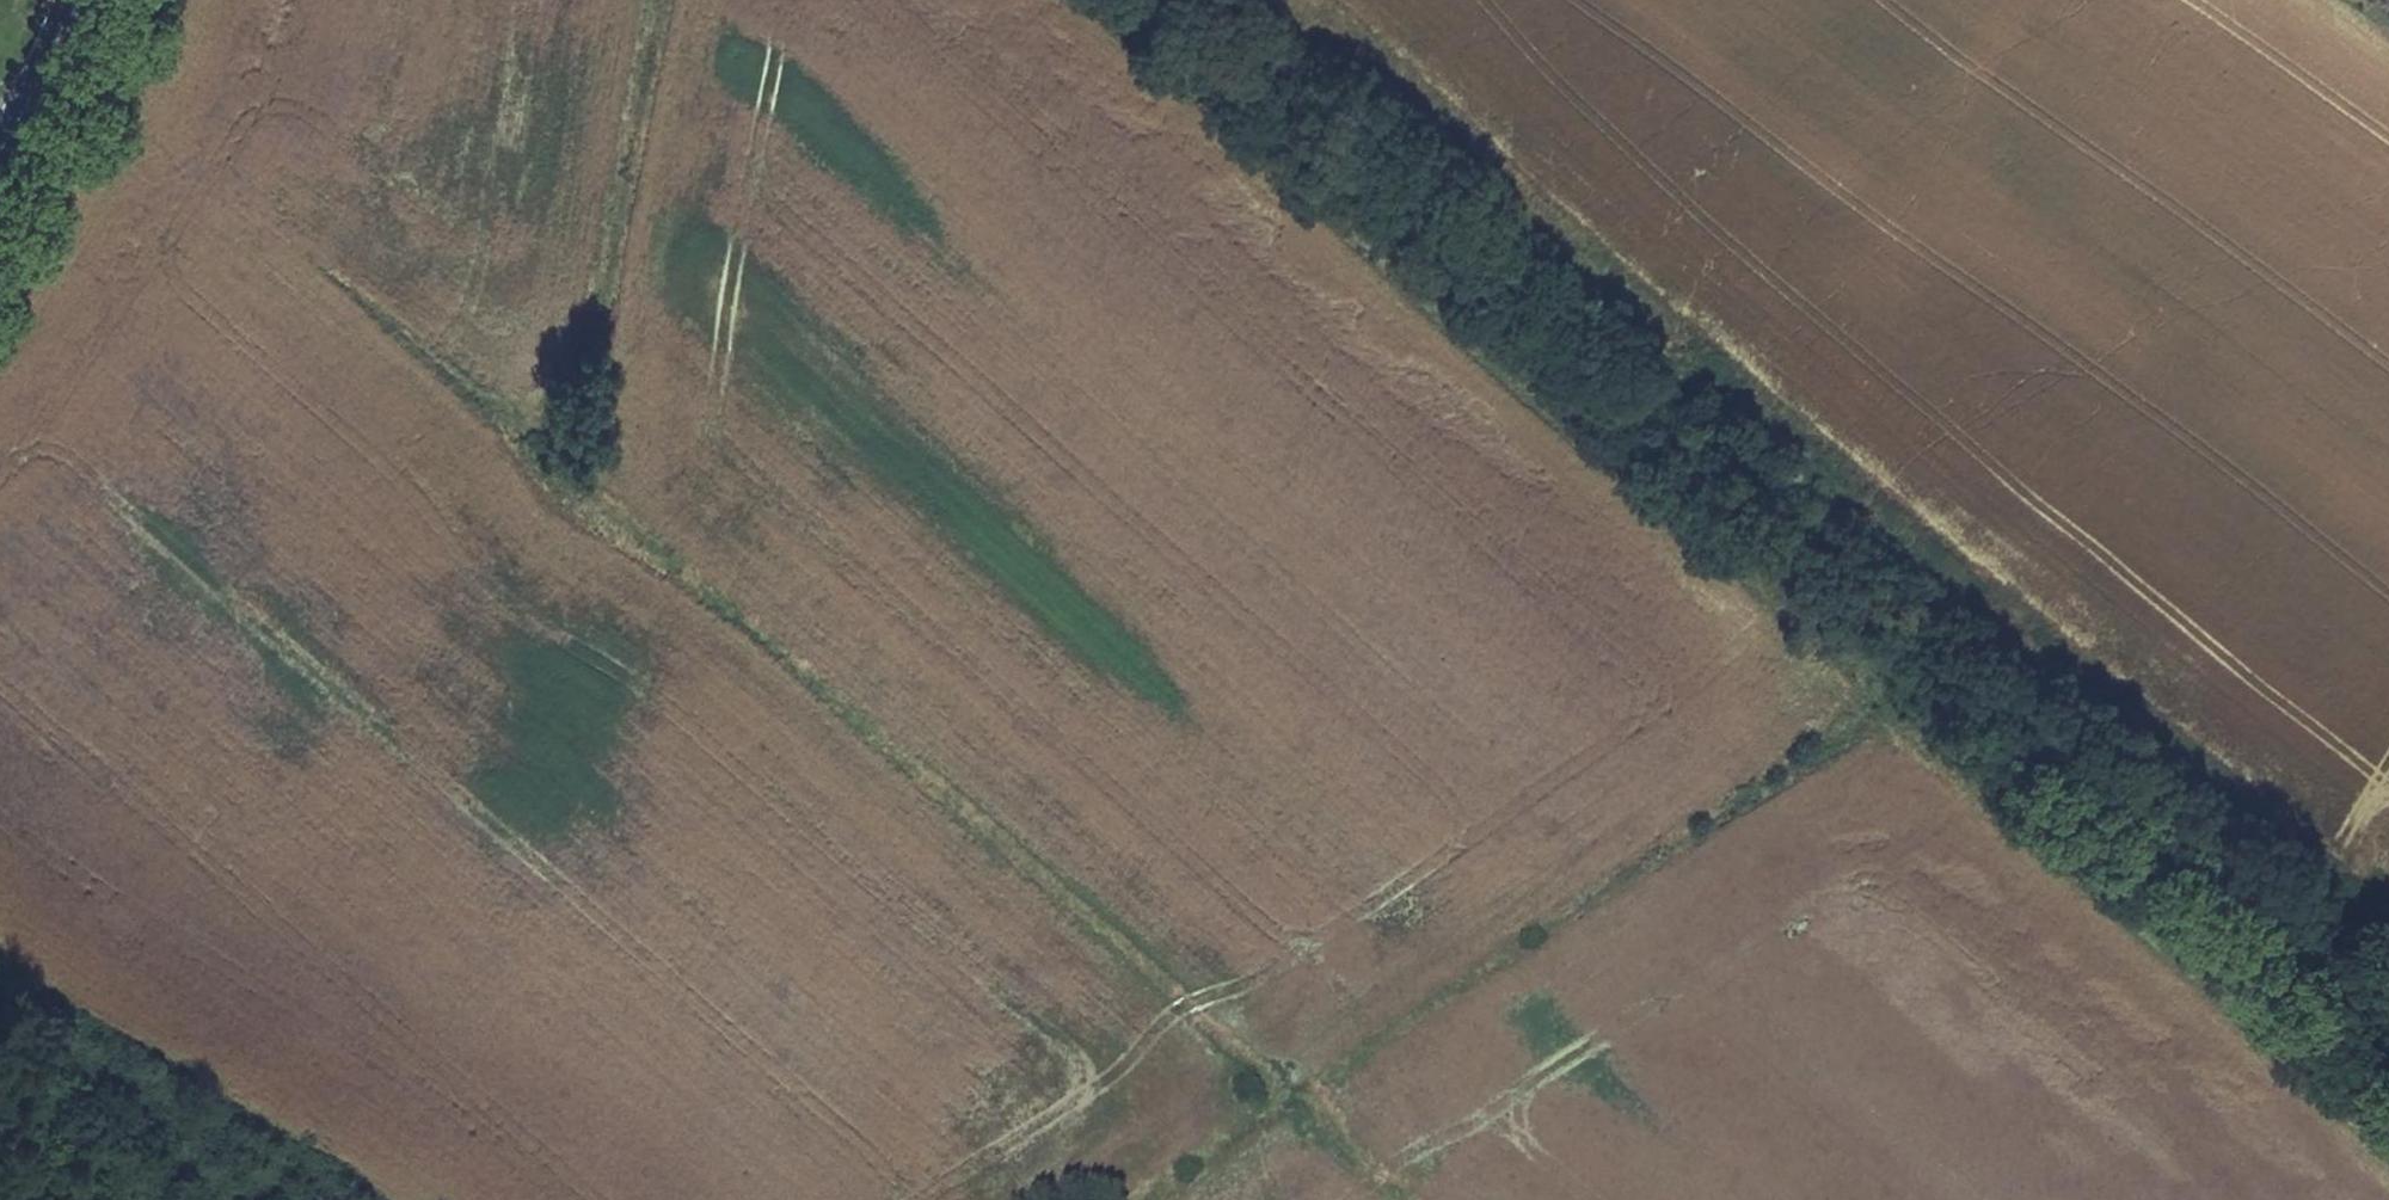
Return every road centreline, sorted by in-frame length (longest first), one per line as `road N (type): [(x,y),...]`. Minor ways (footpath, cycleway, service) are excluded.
road 1 (primary): [(71,0),(0,145)]

